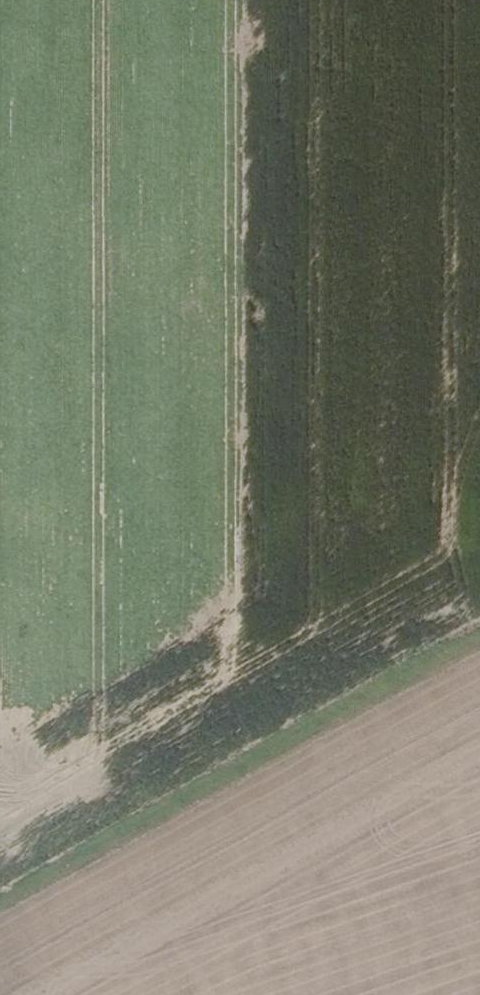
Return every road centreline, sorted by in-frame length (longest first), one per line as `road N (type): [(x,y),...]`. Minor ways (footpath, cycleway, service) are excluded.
road 1 (track): [(0,893),(479,614)]

